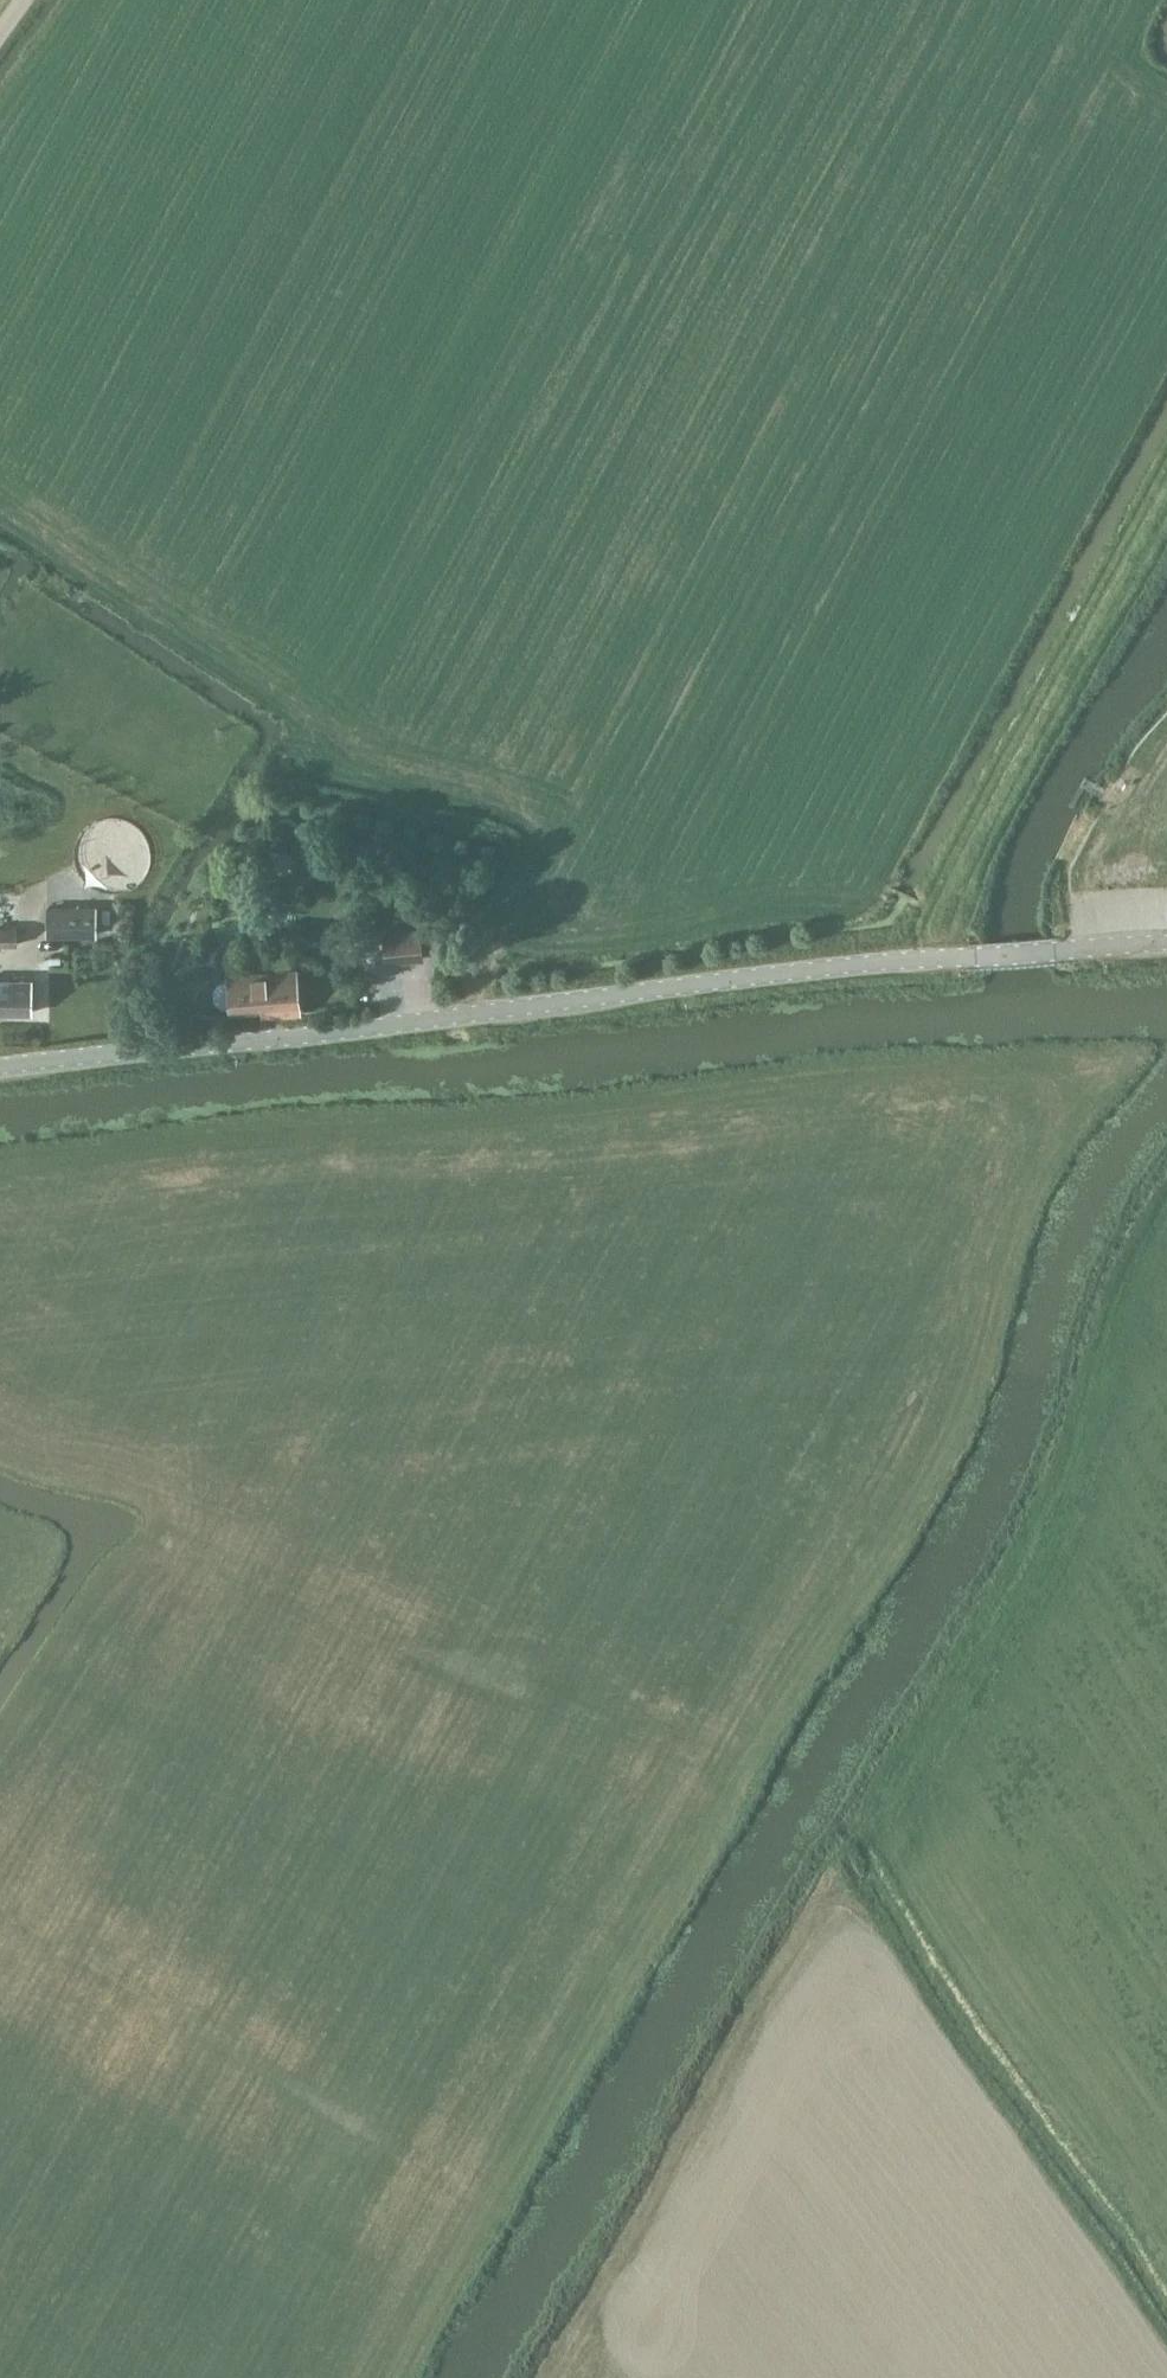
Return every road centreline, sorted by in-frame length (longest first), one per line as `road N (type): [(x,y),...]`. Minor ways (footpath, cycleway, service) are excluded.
road 1 (tertiary): [(0,1066),(805,971),(1166,943)]

